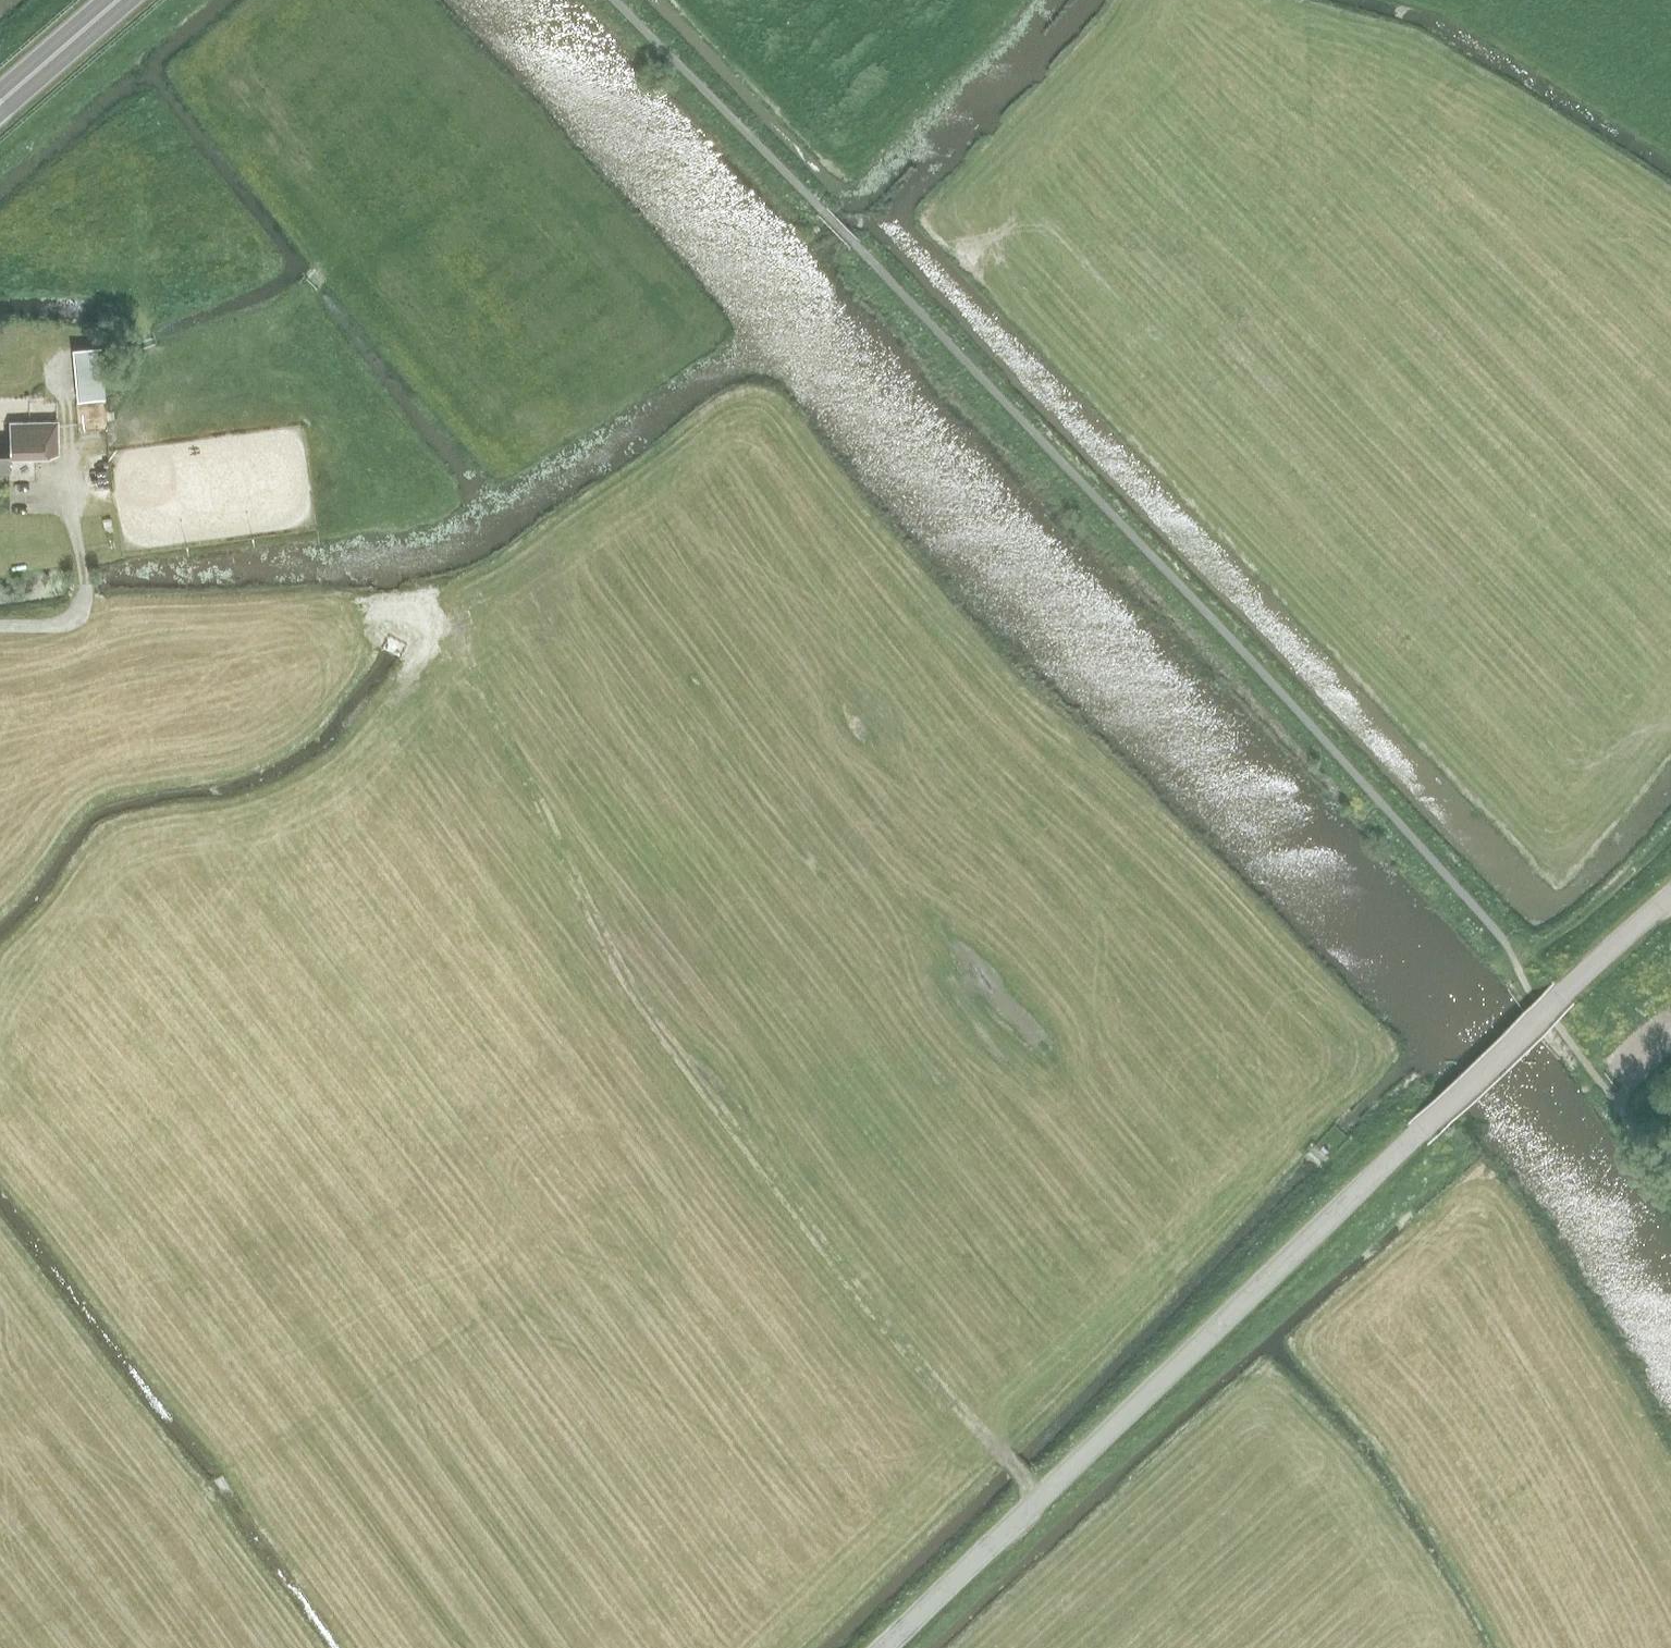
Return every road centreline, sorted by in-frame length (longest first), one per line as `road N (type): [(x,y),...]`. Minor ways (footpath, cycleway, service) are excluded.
road 1 (tertiary): [(882,1647),(1670,897)]
road 2 (trunk): [(0,103),(118,0)]

